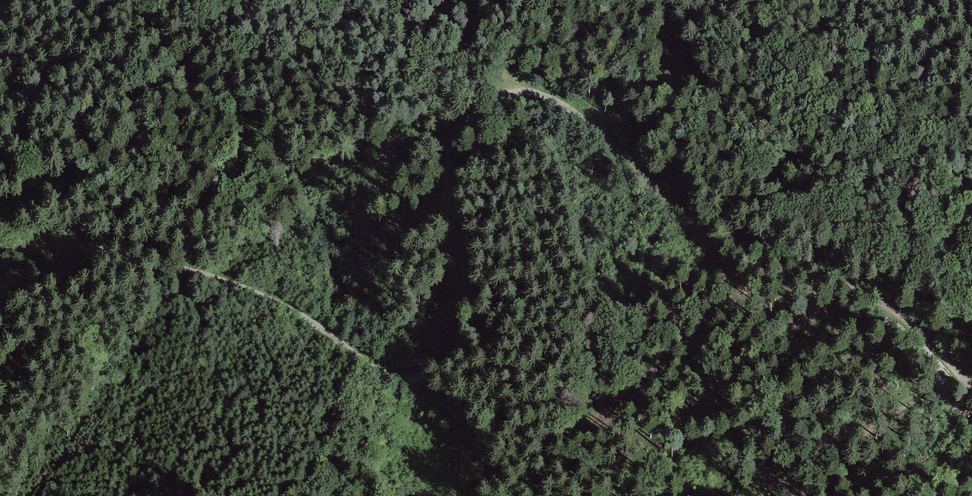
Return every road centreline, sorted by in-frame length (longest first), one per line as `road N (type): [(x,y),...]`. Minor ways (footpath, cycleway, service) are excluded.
road 1 (track): [(971,385),(868,296),(751,252),(677,213),(608,135),(528,90),(477,107),(449,152),(464,323),(450,356),(425,377),(381,373),(267,299),(158,260),(61,246),(0,253)]
road 2 (track): [(45,0),(129,24),(248,130)]
road 3 (track): [(967,383),(768,495)]

